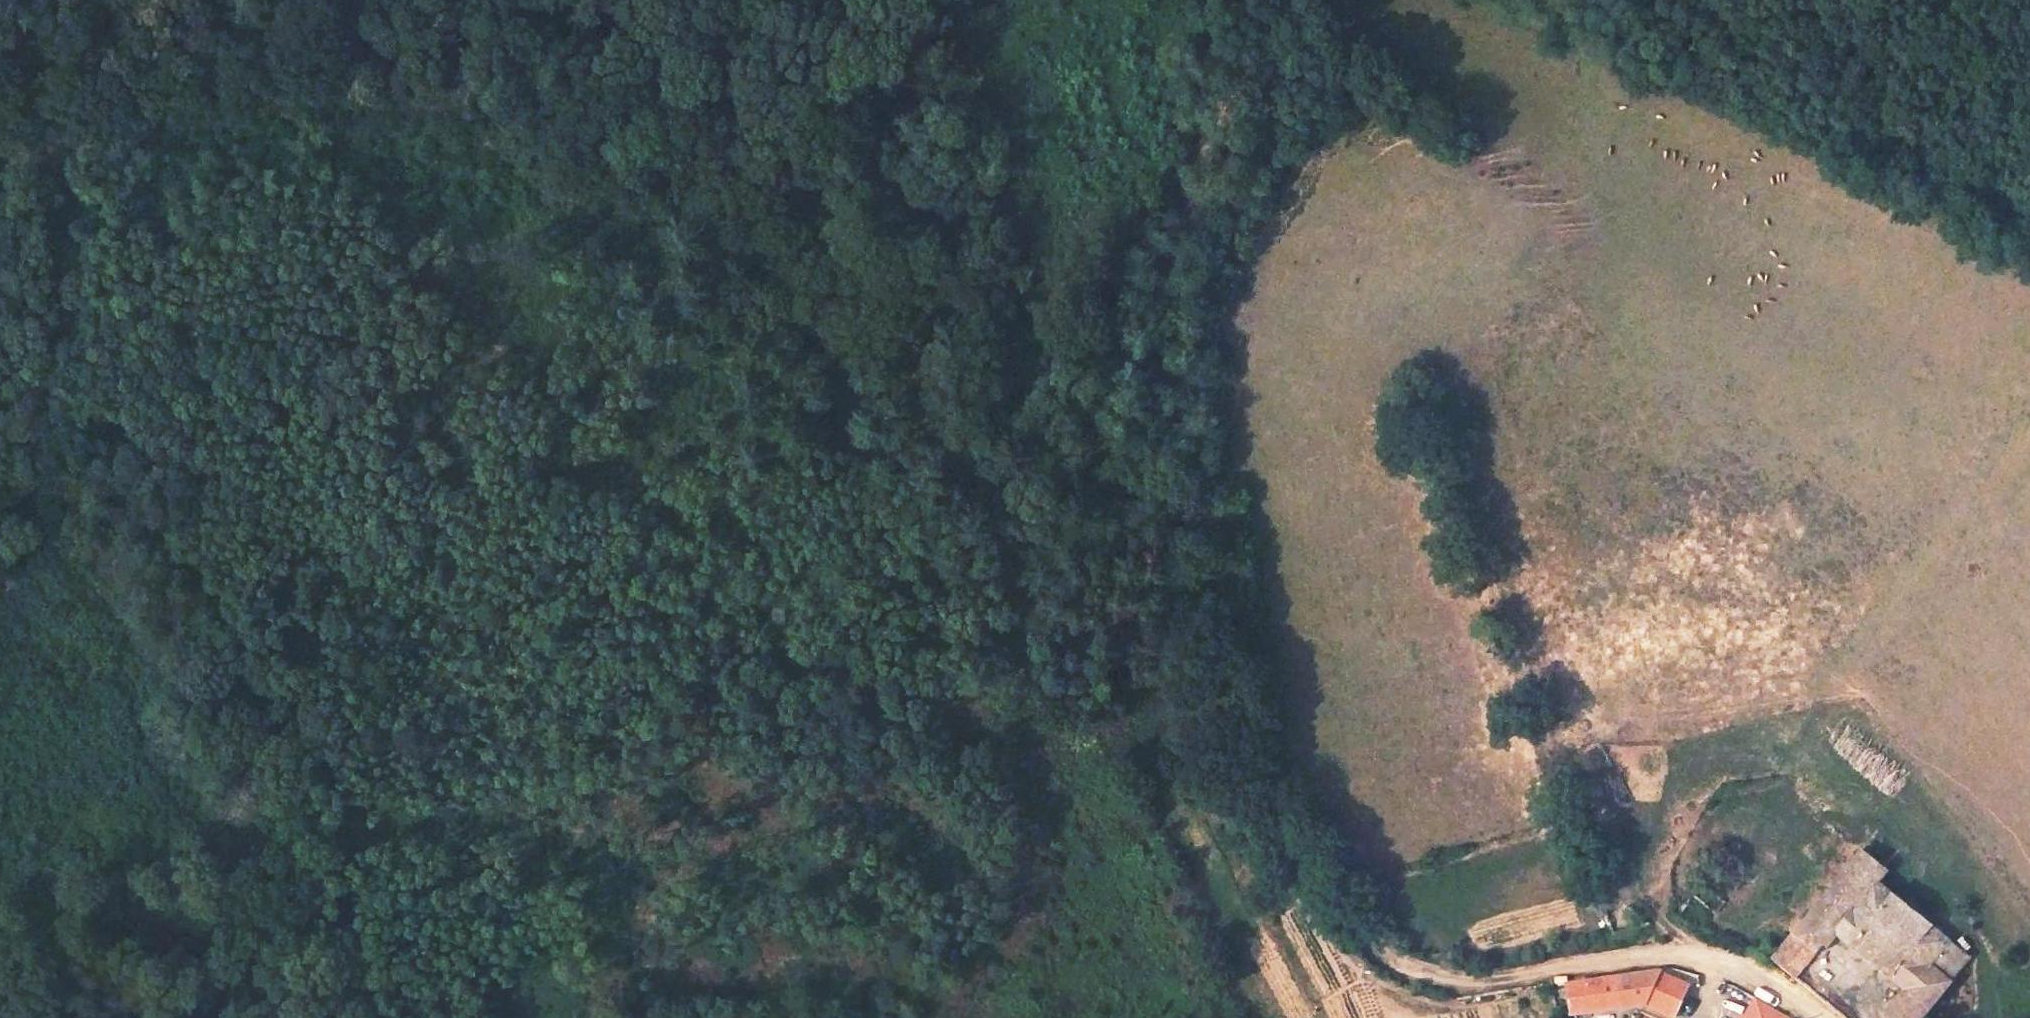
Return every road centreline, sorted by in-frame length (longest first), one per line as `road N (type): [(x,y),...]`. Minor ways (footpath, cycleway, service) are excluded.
road 1 (track): [(1813,1017),(1709,950),(1649,945),(1436,966),(1379,940),(1316,872),(1276,804),(1239,687),(1183,296),(1195,174),(1275,0)]

